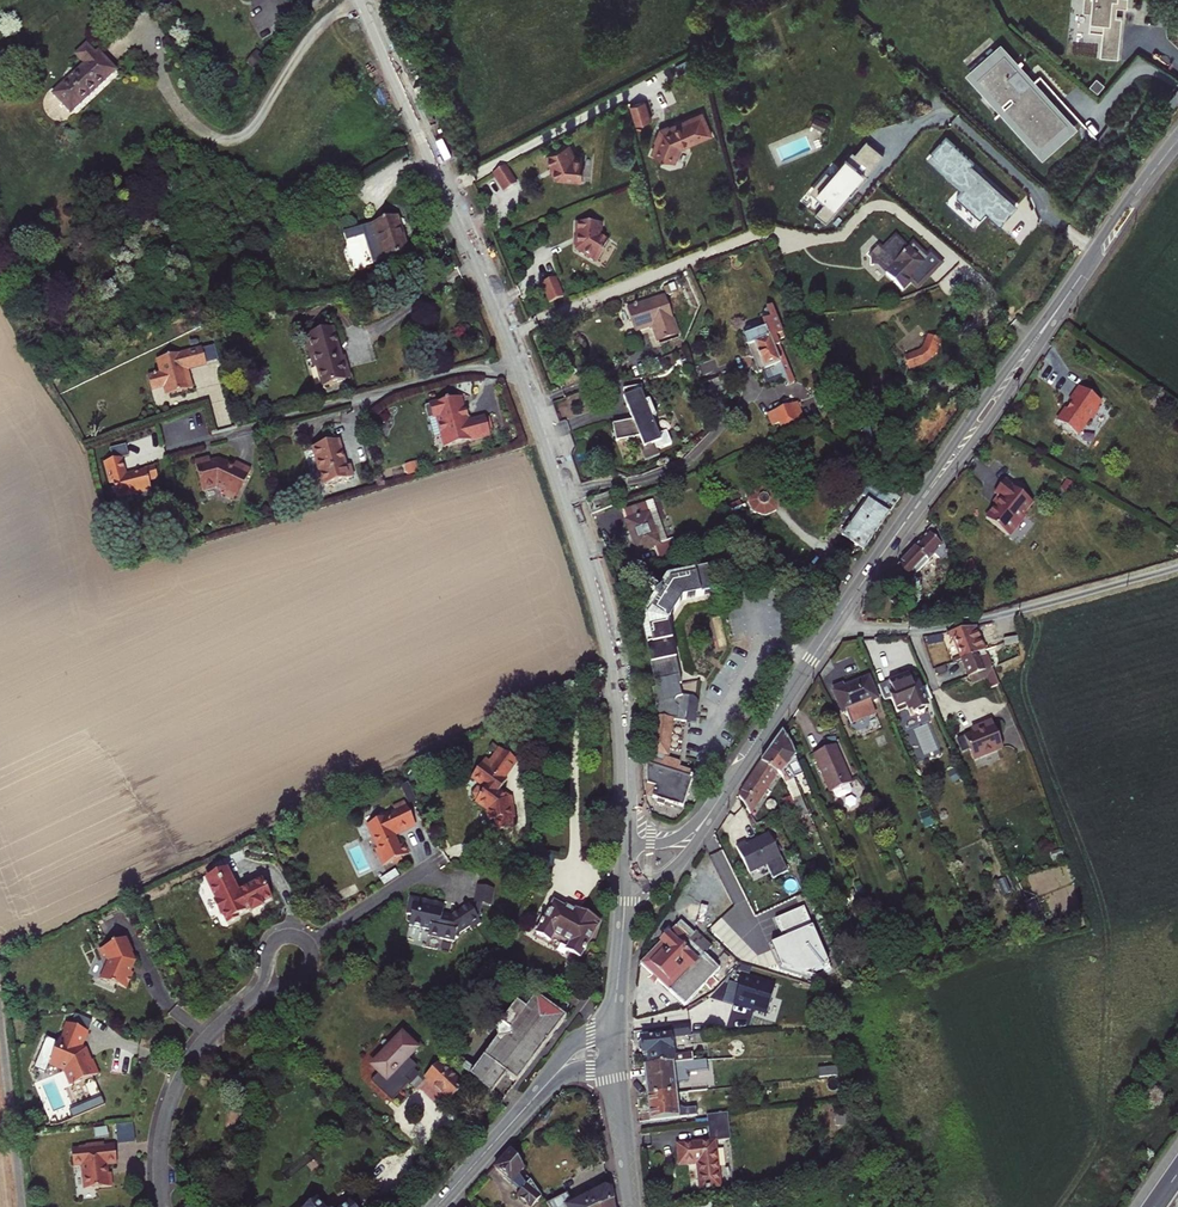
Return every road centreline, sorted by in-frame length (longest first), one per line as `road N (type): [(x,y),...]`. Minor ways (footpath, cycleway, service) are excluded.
road 1 (secondary): [(626,844),(620,692),(587,554),(494,295),(362,0)]
road 2 (secondary): [(1177,139),(829,631)]
road 3 (residential): [(166,1206),(167,1120),(201,1046),(288,962),(440,858)]
road 4 (residential): [(829,631),(965,625),(1177,568)]
road 5 (secondary): [(829,631),(710,812)]
road 6 (secondary): [(545,1086),(437,1206)]
road 7 (secondary): [(614,1033),(626,883)]
road 8 (secondary): [(633,1206),(615,1070)]

